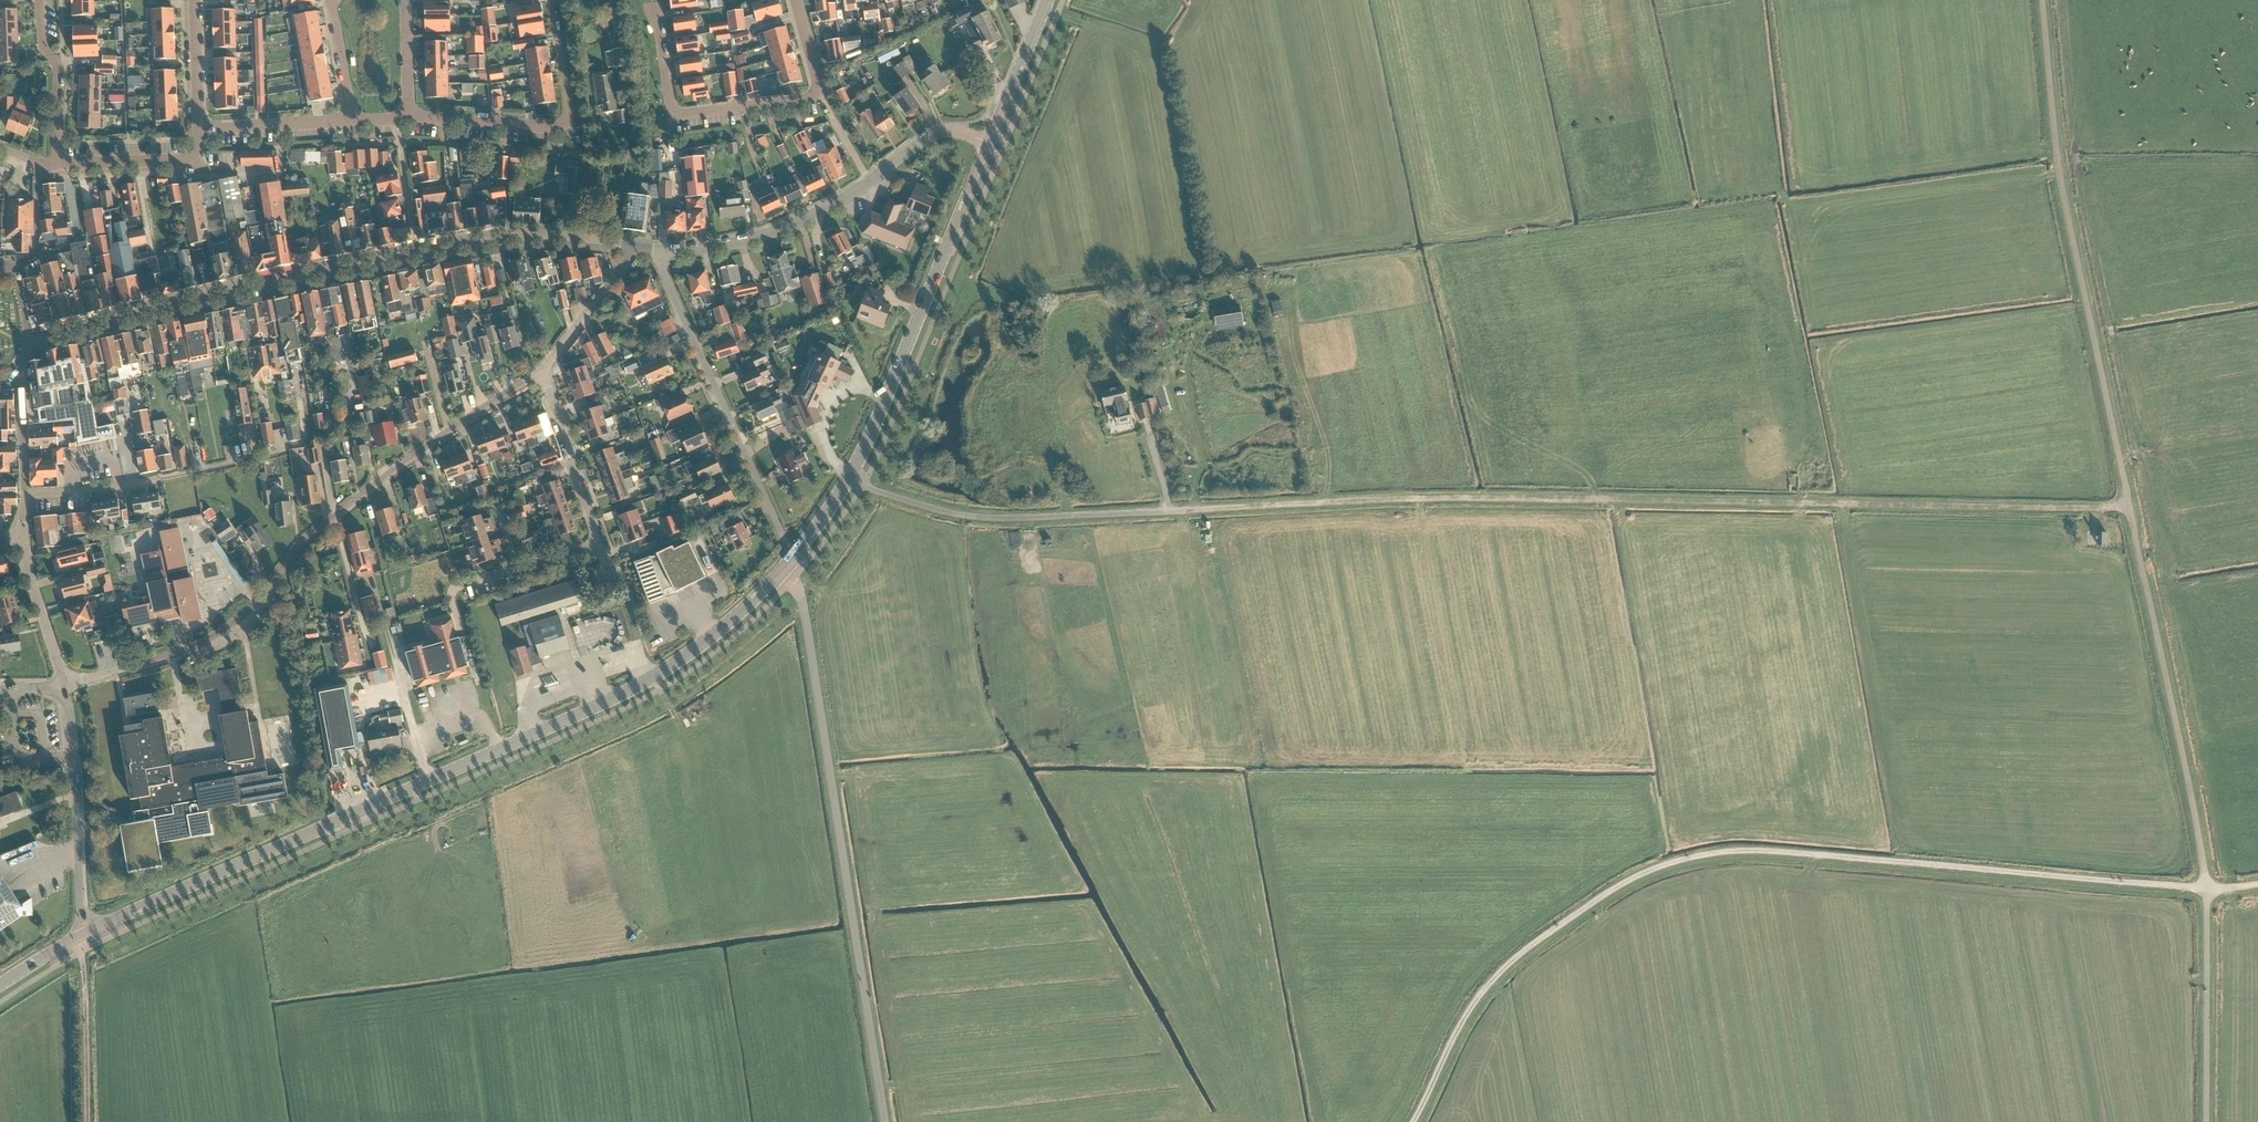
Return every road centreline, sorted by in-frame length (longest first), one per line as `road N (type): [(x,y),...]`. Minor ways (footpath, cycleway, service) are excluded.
road 1 (unclassified): [(2205,1121),(2203,858),(2057,158),(2042,0)]
road 2 (track): [(2129,508),(1378,500),(1186,510)]
road 3 (tertiary): [(82,936),(637,686),(722,629),(781,571)]
road 4 (residential): [(65,685),(208,641),(251,607),(321,527),(543,371)]
road 5 (unclassified): [(884,1121),(804,608),(781,571)]
road 6 (tertiary): [(850,476),(988,144)]
road 7 (residential): [(655,4),(672,105),(686,114),(813,95),(817,76),(796,0)]
road 8 (unclassified): [(1186,510),(989,518),(909,502),(850,476)]
road 9 (residential): [(793,556),(663,269),(662,251)]
road 10 (residential): [(25,493),(163,478),(297,445),(304,435),(301,405)]
road 11 (residential): [(924,141),(846,197),(779,230),(662,251)]
road 12 (residential): [(409,117),(566,123),(552,0)]
road 13 (residential): [(82,936),(65,685)]
road 14 (residential): [(461,631),(452,594),(459,586),(597,542)]
road 15 (residential): [(597,542),(543,371)]
road 16 (residential): [(59,164),(61,71),(44,48),(39,0)]
road 17 (track): [(82,952),(90,1121)]
road 18 (residential): [(59,164),(189,158),(206,124)]
road 19 (residential): [(543,371),(638,247)]
road 20 (tertiary): [(988,144),(1047,0)]
road 21 (residential): [(65,685),(18,537)]
road 22 (residential): [(206,124),(352,120)]
road 23 (residential): [(25,493),(21,389),(10,373),(0,380)]
road 24 (residential): [(194,0),(206,124)]
road 25 (residential): [(352,120),(330,0)]

